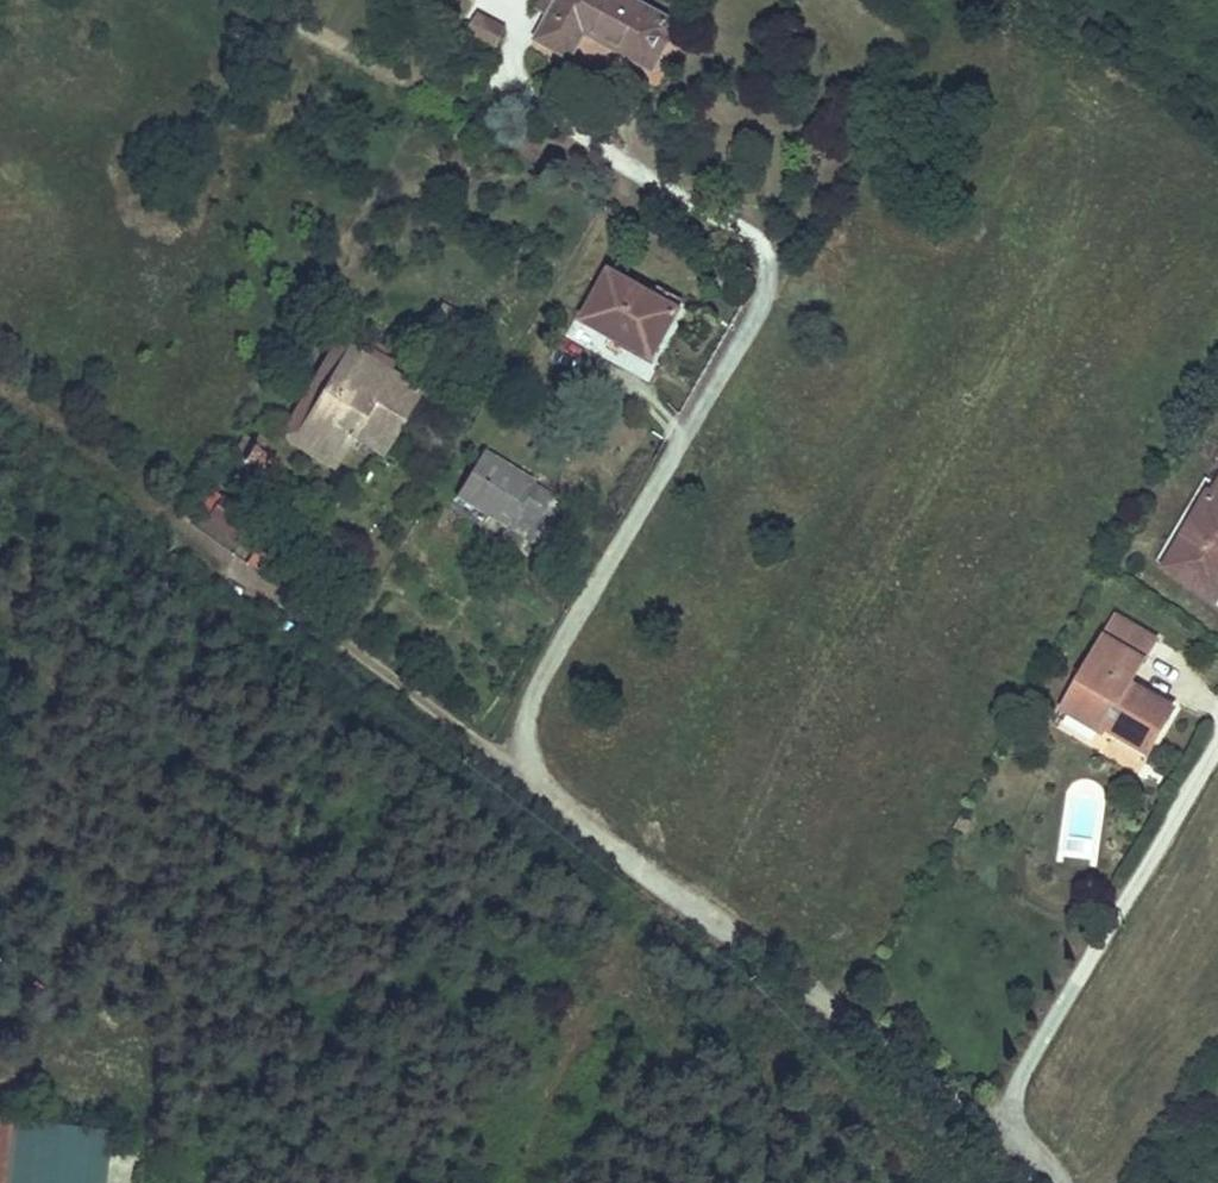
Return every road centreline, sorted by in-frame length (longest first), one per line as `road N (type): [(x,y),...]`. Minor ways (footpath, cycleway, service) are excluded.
road 1 (secondary): [(591,822),(1061,0)]
road 2 (residential): [(591,822),(1045,1162),(1061,1182)]
road 3 (residential): [(243,568),(591,822)]
road 4 (secondary): [(413,1182),(517,951),(591,822)]

